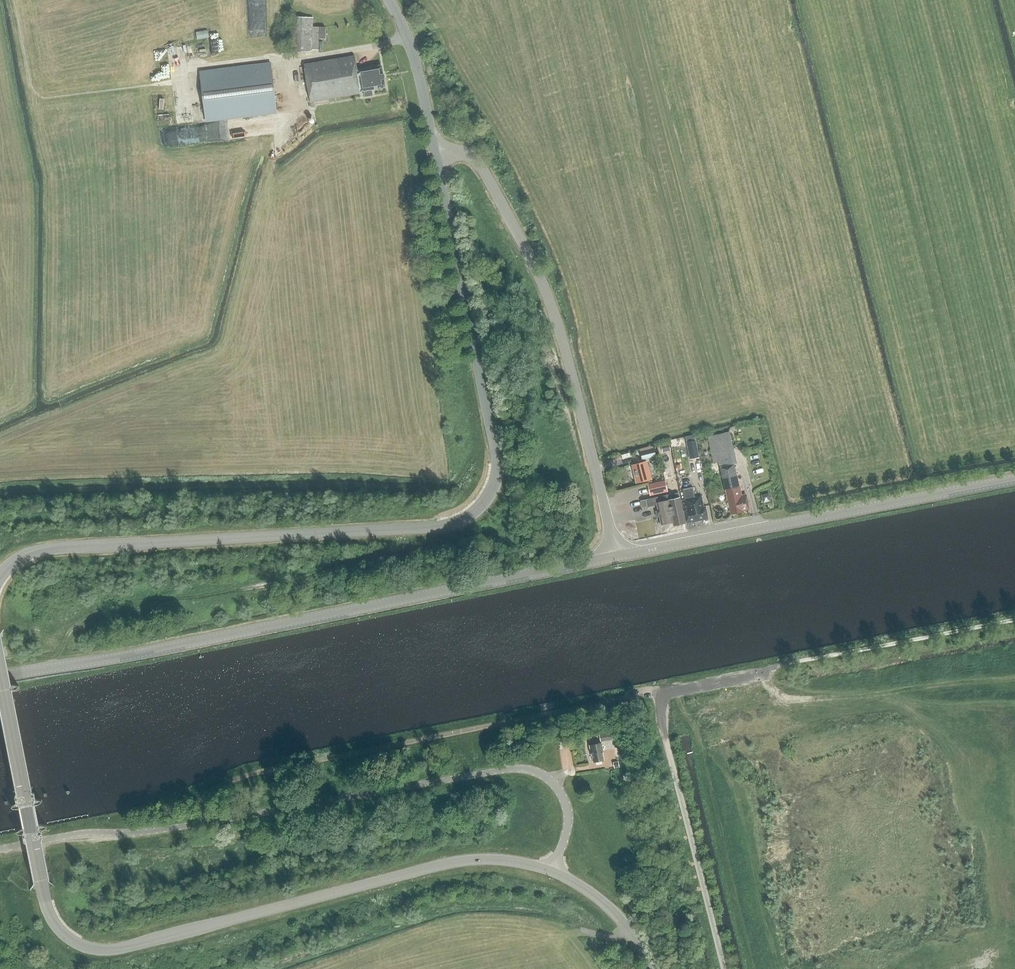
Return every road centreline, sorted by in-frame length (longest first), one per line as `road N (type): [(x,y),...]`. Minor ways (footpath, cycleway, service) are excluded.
road 1 (tertiary): [(0,577),(24,556),(48,549),(430,527),(476,510),(496,477),(496,459),(434,154)]
road 2 (tertiary): [(553,871),(490,858),(452,862),(119,948),(79,944),(59,930),(44,904),(0,680)]
road 3 (unclassified): [(0,849),(519,768),(545,776),(566,805),(553,871)]
road 4 (tertiary): [(0,677),(616,556)]
road 5 (tertiary): [(616,556),(570,358),(544,285),(477,161),(459,151),(434,154)]
road 6 (tertiary): [(616,556),(1014,477)]
road 7 (unclassified): [(656,692),(723,968)]
road 8 (tertiary): [(434,154),(417,68),(387,0)]
road 9 (tertiary): [(651,968),(613,910),(553,871)]

